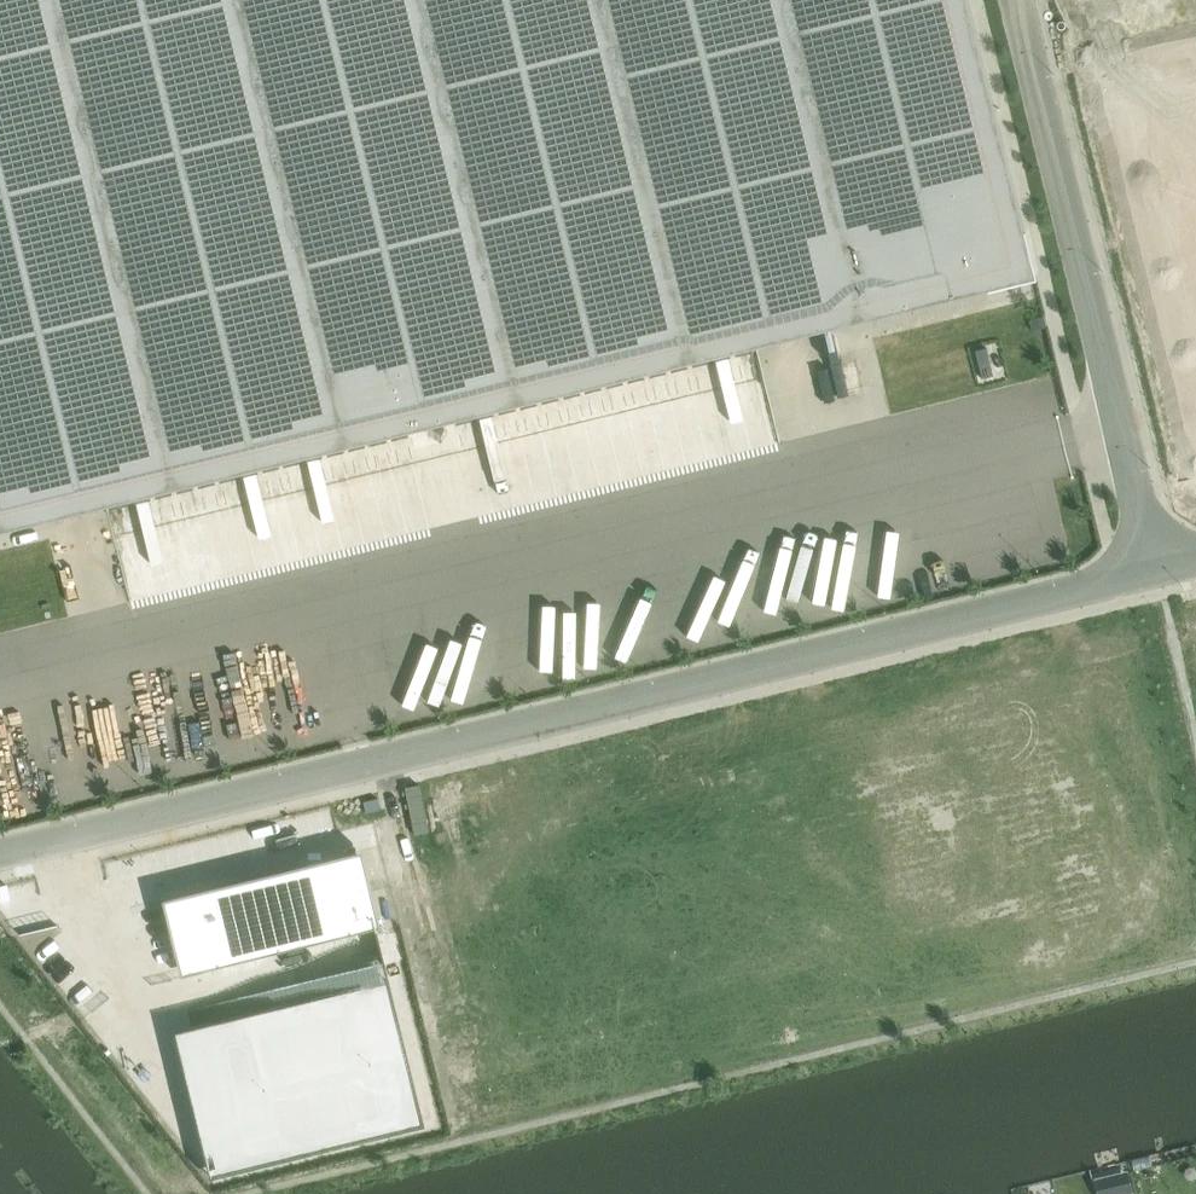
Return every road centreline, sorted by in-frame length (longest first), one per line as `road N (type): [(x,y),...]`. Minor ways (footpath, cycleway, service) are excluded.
road 1 (unclassified): [(0,856),(1159,568)]
road 2 (unclassified): [(1018,0),(1159,568)]

